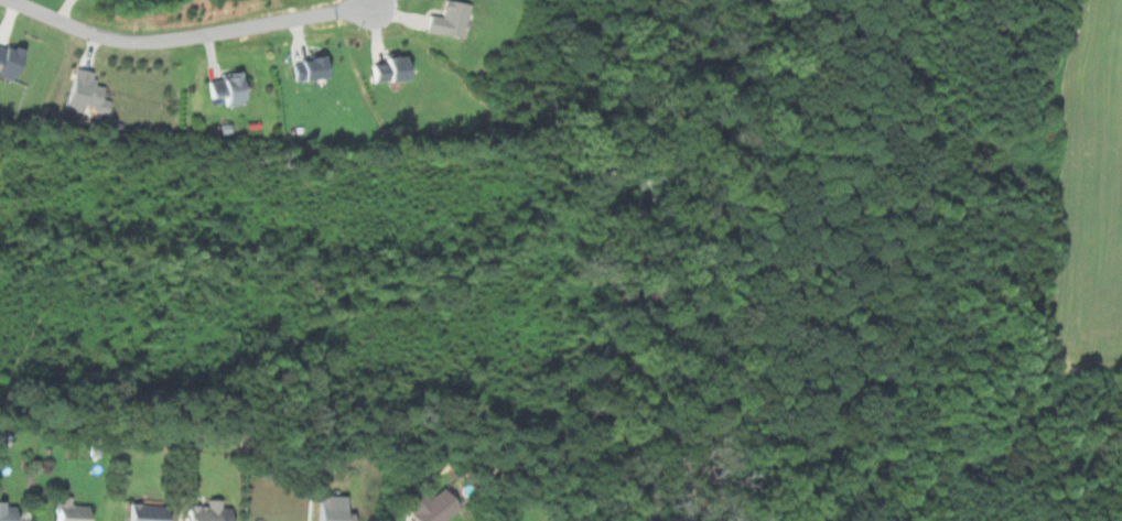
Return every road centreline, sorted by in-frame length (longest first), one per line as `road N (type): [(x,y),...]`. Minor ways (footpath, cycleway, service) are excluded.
road 1 (residential): [(9,0),(95,35),(154,41),(373,7)]

